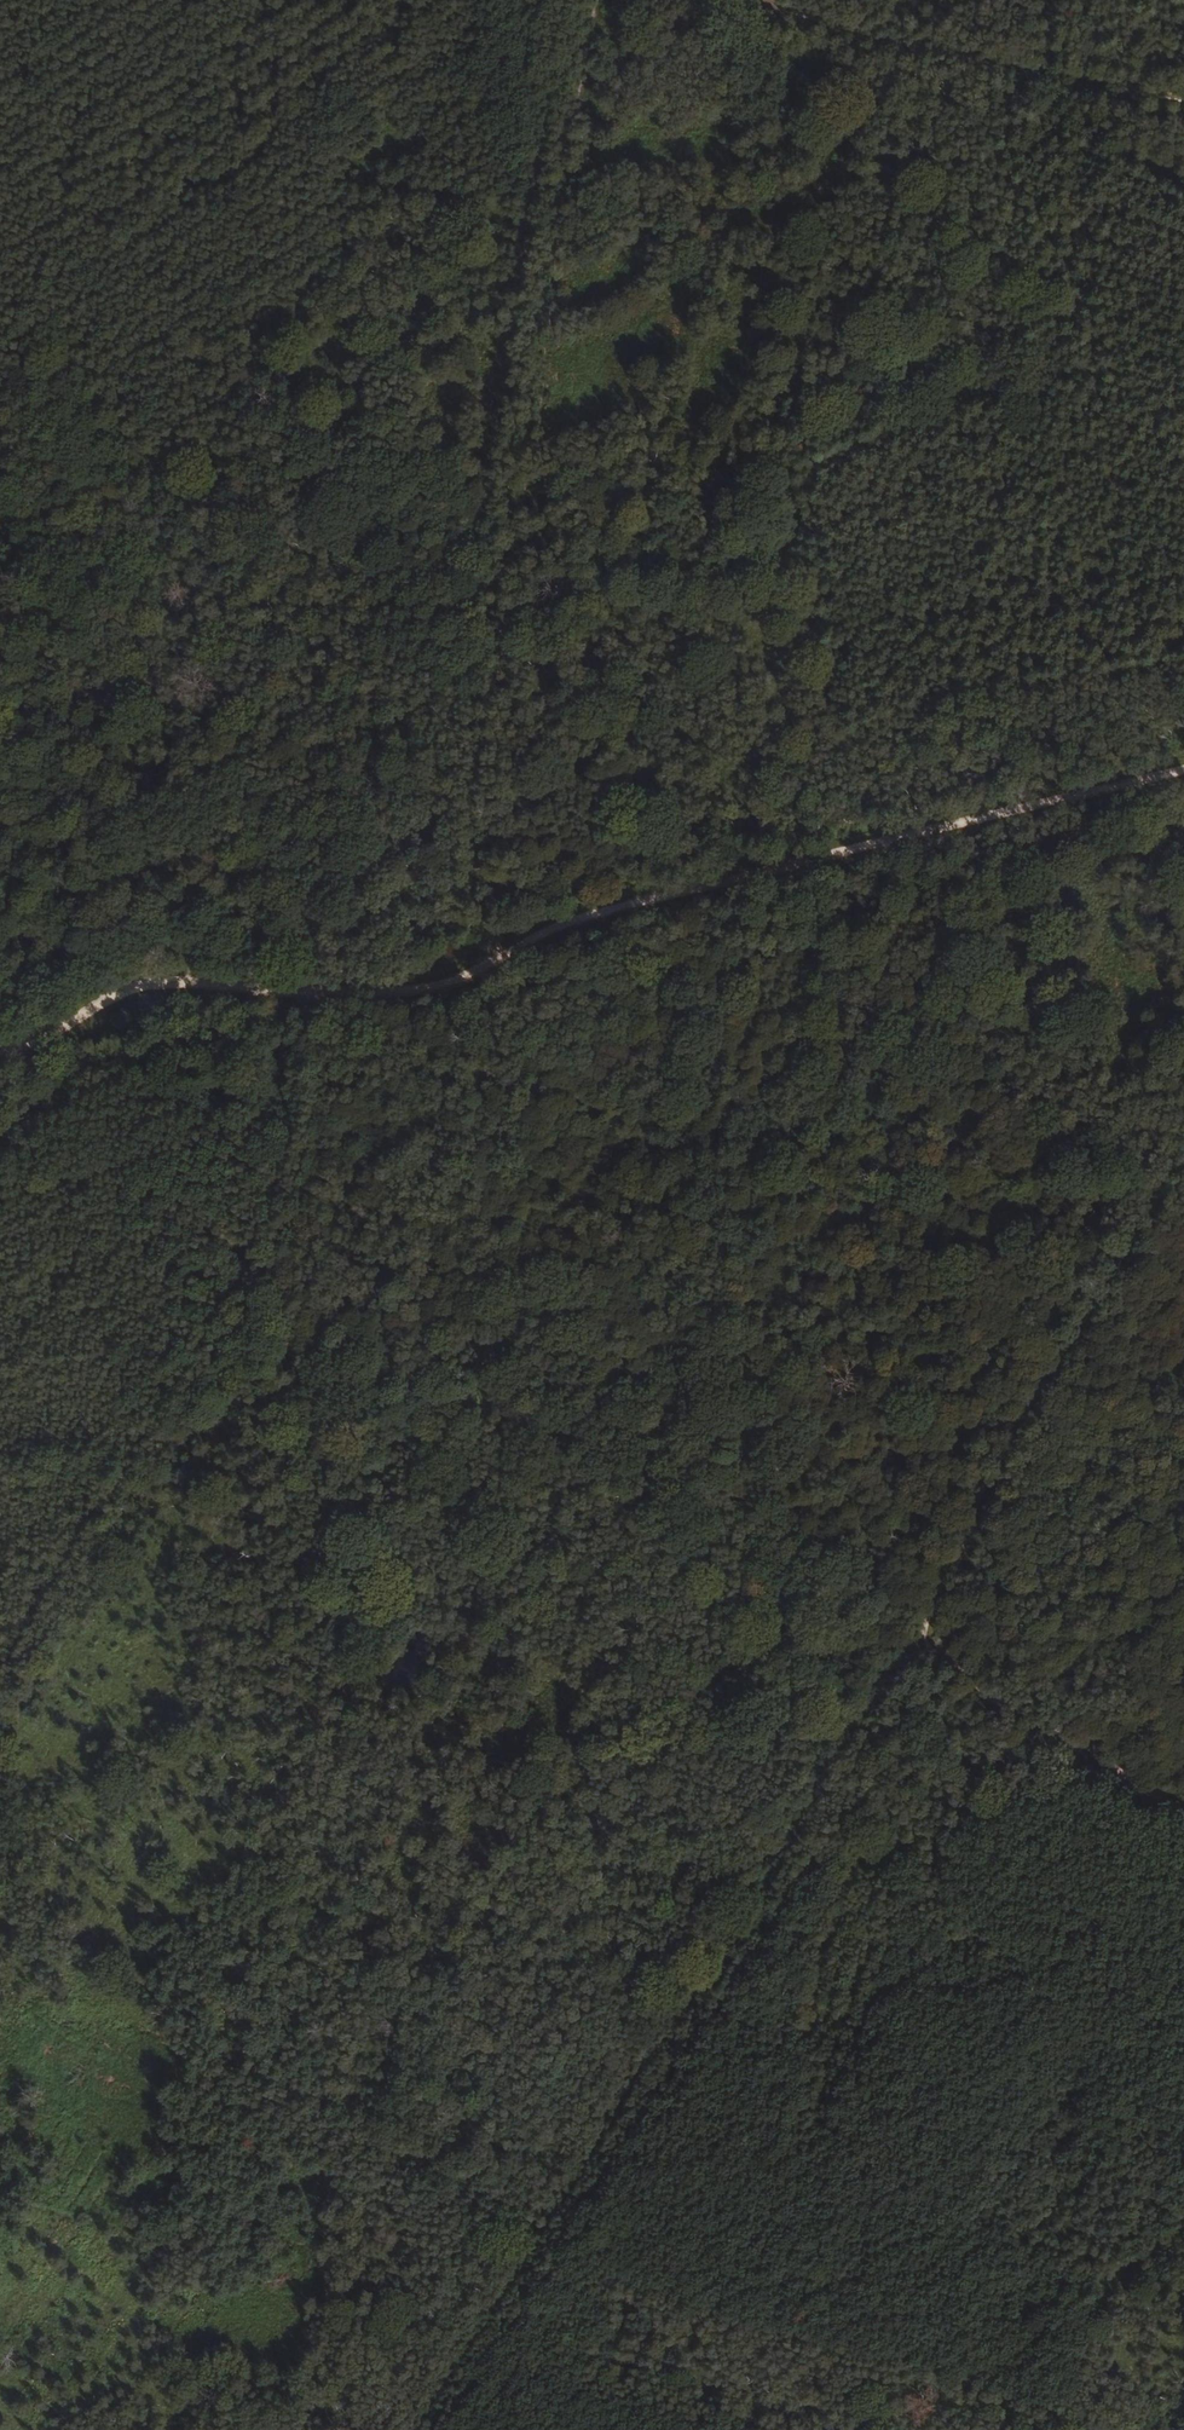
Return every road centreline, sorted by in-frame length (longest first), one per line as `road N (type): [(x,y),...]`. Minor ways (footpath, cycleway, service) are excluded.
road 1 (track): [(0,1052),(153,983),(277,995),(440,985),(583,918),(1183,770)]
road 2 (track): [(0,1657),(234,1291),(293,1113),(277,995)]
road 3 (track): [(193,983),(115,837),(106,699),(0,543)]

